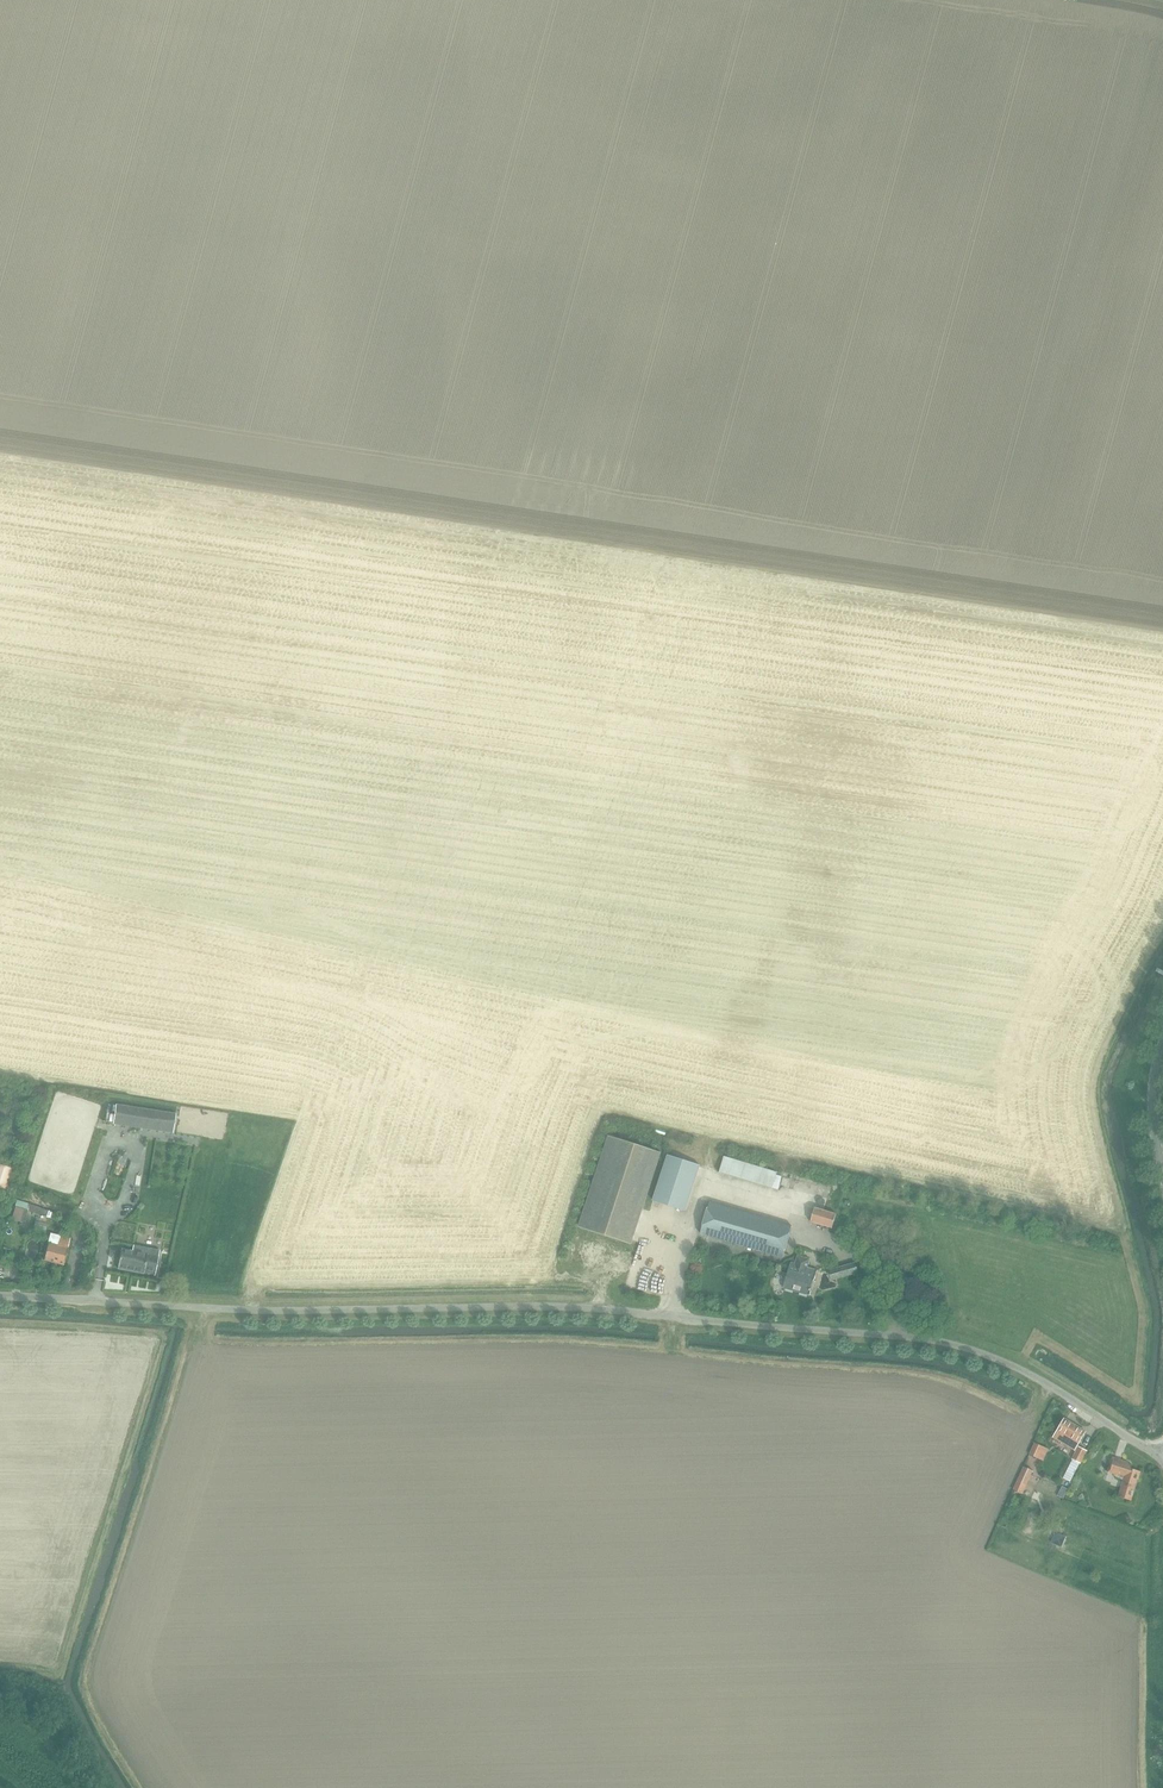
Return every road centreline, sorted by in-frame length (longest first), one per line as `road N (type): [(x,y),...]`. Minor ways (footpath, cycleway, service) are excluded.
road 1 (unclassified): [(1162,1455),(1021,1369),(972,1349),(876,1334),(575,1307),(255,1312),(0,1295)]
road 2 (tertiary): [(1162,1186),(1148,1104),(1162,1048)]

